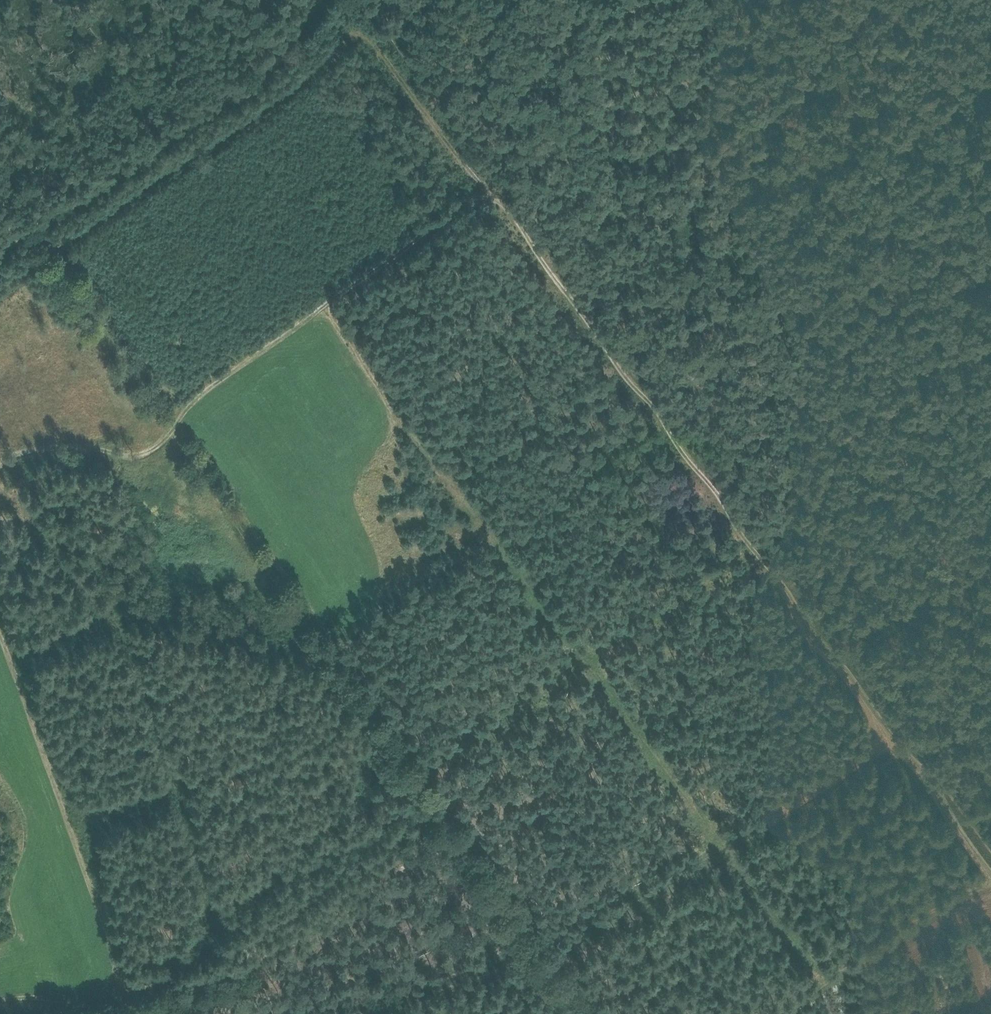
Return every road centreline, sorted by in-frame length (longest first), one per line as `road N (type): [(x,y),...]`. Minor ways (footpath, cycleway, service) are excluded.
road 1 (track): [(0,263),(234,99),(317,0)]
road 2 (track): [(780,1013),(990,883)]

